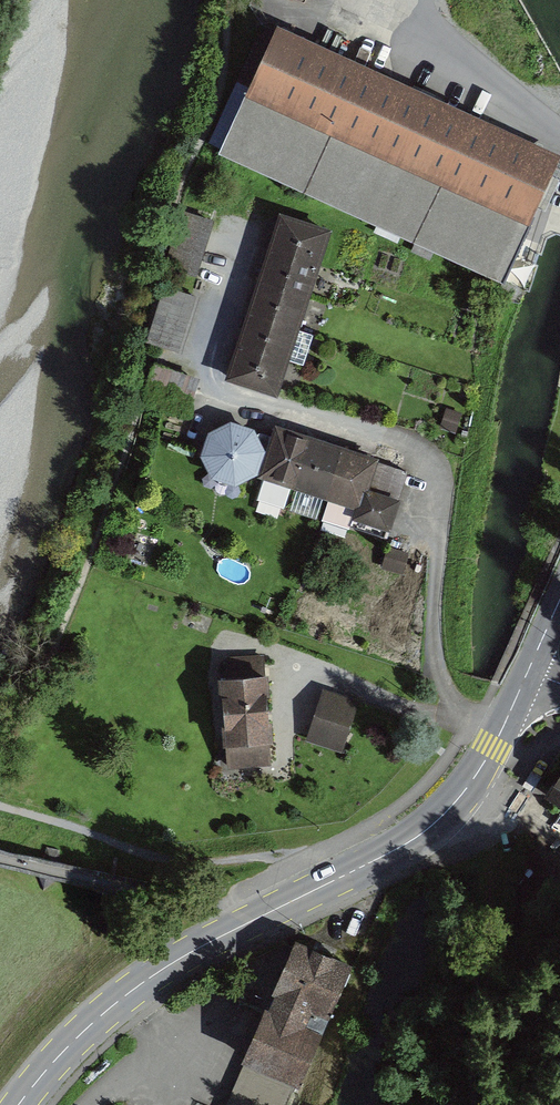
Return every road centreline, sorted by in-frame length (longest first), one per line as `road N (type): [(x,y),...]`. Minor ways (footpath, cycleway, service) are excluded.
road 1 (tertiary): [(354,871),(436,823),(475,778),(528,670)]
road 2 (tertiary): [(354,871),(167,967)]
road 3 (tertiary): [(18,1104),(69,1045),(167,967)]

